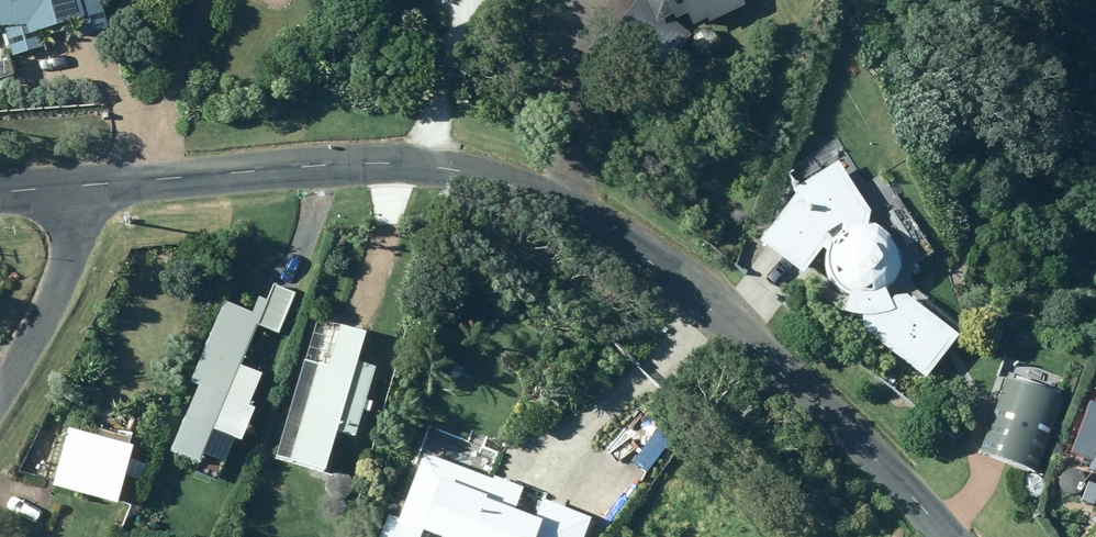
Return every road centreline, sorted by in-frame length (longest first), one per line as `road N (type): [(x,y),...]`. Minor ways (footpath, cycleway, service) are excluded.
road 1 (tertiary): [(87,188),(404,163),(524,189),(583,216),(735,328),(841,424),(946,536)]
road 2 (residential): [(87,188),(71,258),(0,393)]

